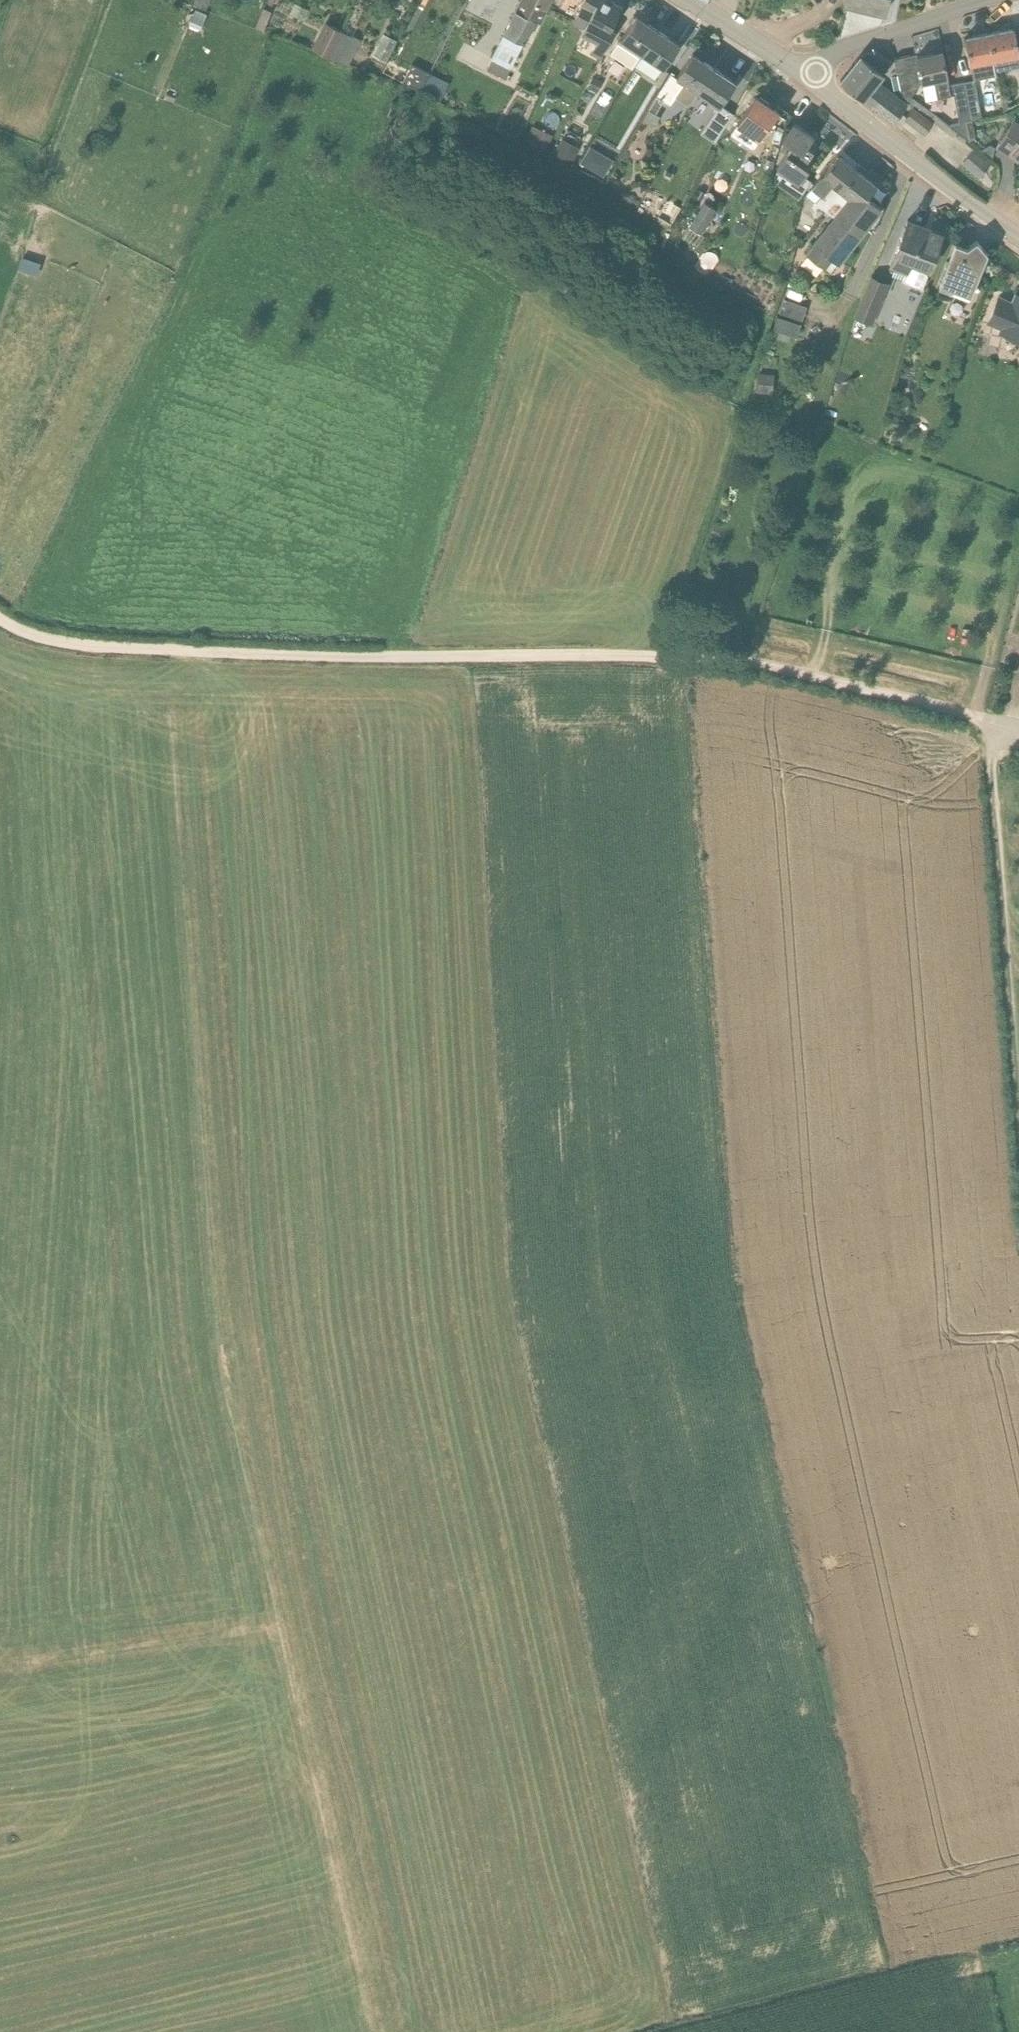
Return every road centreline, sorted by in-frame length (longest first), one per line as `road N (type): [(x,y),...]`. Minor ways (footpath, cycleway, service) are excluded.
road 1 (track): [(0,621),(58,643),(181,651),(684,658),(778,671),(1018,736)]
road 2 (tertiary): [(1018,236),(916,163),(814,75)]
road 3 (residential): [(814,75),(835,53),(986,0)]
road 4 (tertiary): [(814,75),(687,0)]

